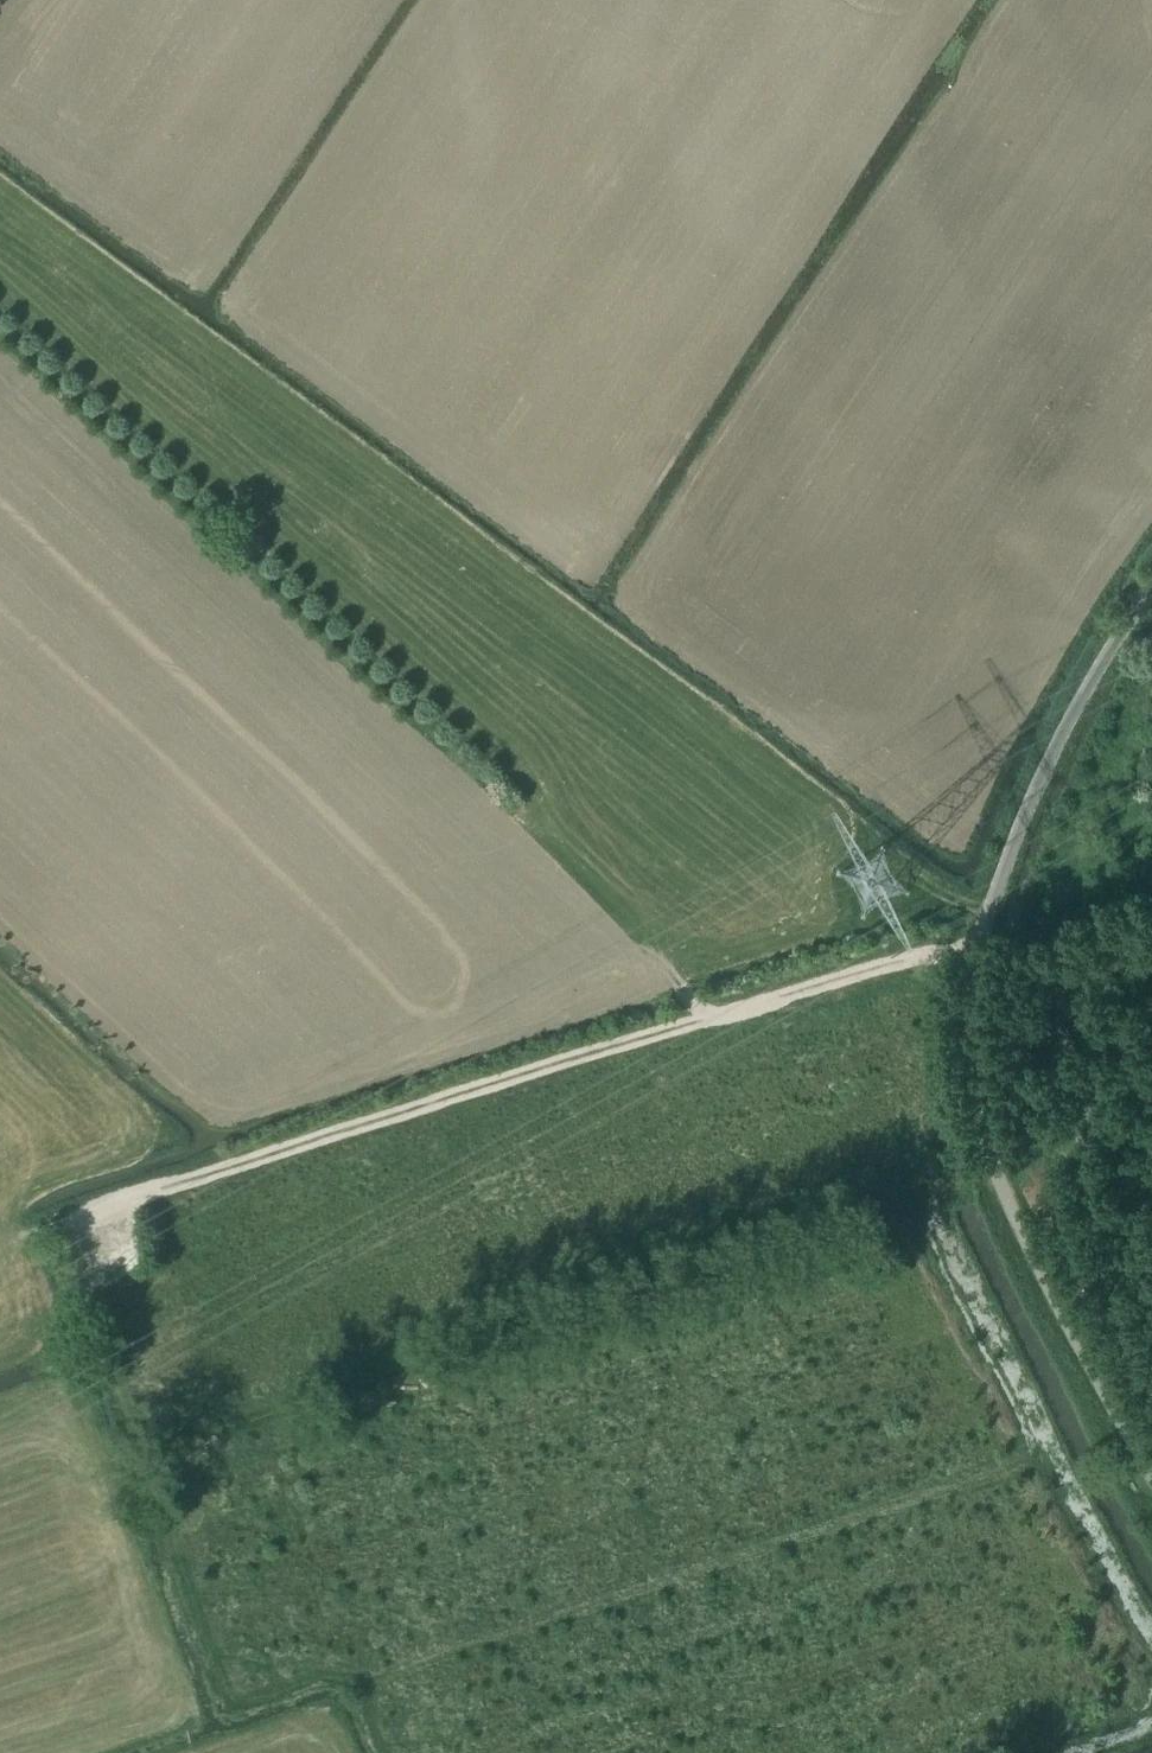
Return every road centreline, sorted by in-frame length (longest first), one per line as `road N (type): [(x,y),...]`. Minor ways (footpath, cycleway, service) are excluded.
road 1 (track): [(67,1390),(16,1252),(94,1212),(889,962),(976,950)]
road 2 (unclassified): [(1151,1478),(1060,1315),(983,1138),(969,994),(1020,815),(1096,669),(1151,587)]

